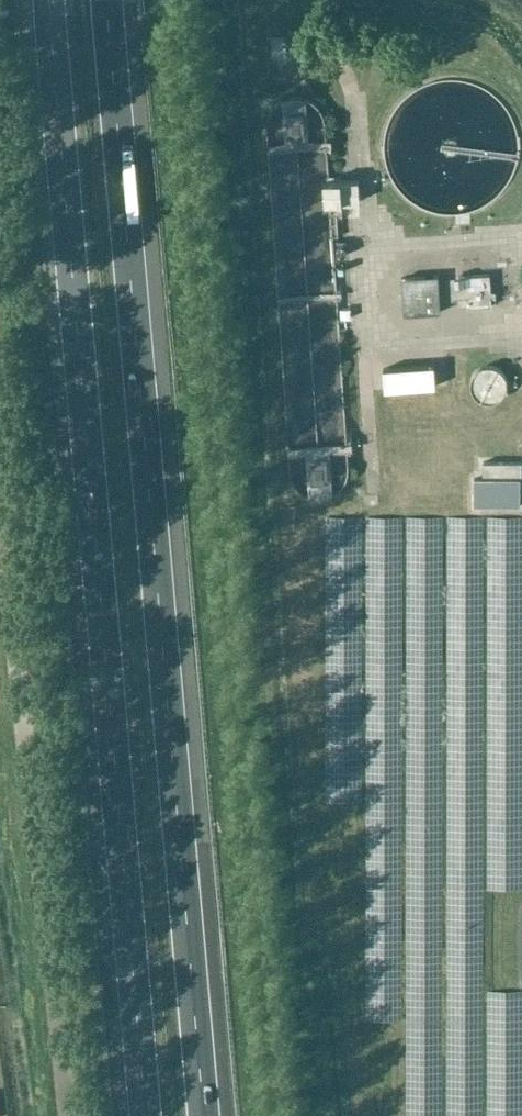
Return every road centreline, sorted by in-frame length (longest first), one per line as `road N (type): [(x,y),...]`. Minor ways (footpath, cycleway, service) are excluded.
road 1 (motorway): [(205,1115),(106,0)]
road 2 (motorway): [(49,0),(146,1115)]
road 3 (unclassified): [(67,1115),(0,493)]

